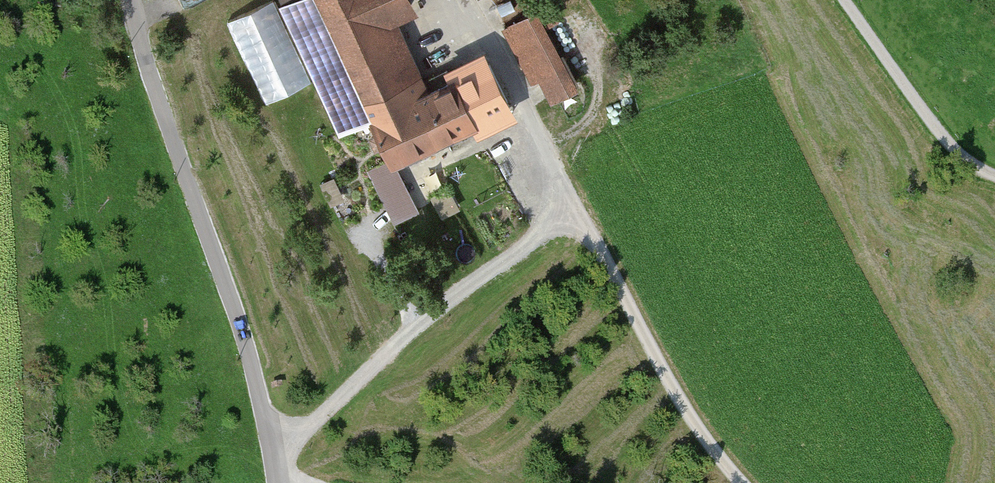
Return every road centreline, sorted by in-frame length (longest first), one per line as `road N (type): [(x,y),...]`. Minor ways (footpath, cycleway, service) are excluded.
road 1 (track): [(278,447),(573,203),(678,404),(746,482)]
road 2 (residential): [(134,0),(245,334)]
road 3 (residential): [(573,203),(461,0)]
road 4 (track): [(851,0),(979,173),(994,176)]
road 5 (unclassified): [(245,334),(278,447),(279,482)]

